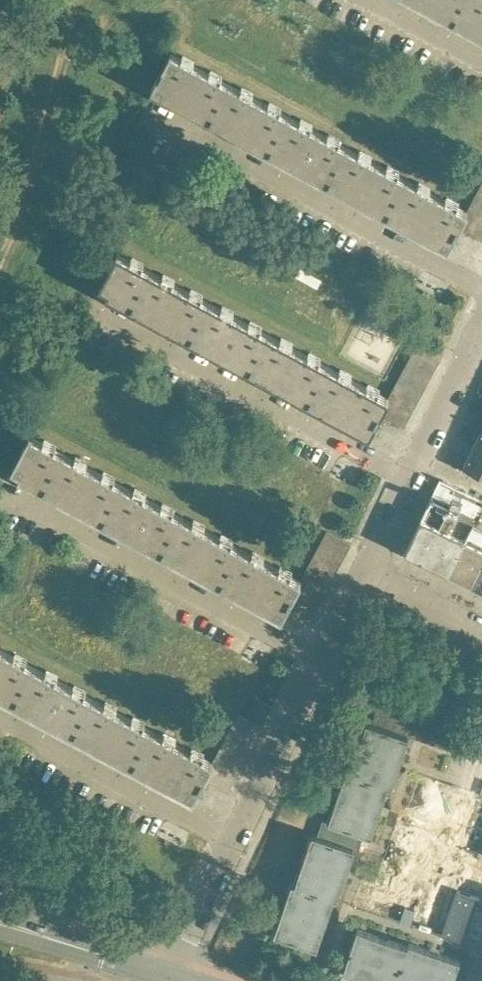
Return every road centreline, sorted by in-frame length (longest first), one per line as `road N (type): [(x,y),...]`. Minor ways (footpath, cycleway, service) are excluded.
road 1 (residential): [(481,292),(142,111)]
road 2 (residential): [(320,665),(2,493)]
road 3 (residential): [(408,481),(91,312)]
road 4 (residential): [(229,847),(0,724)]
road 5 (residential): [(229,847),(320,665)]
road 6 (unclassified): [(172,979),(0,923)]
road 7 (residential): [(408,481),(481,324)]
road 8 (residential): [(172,979),(229,847)]
road 9 (residential): [(481,61),(367,0)]
road 10 (residential): [(481,627),(369,568)]

